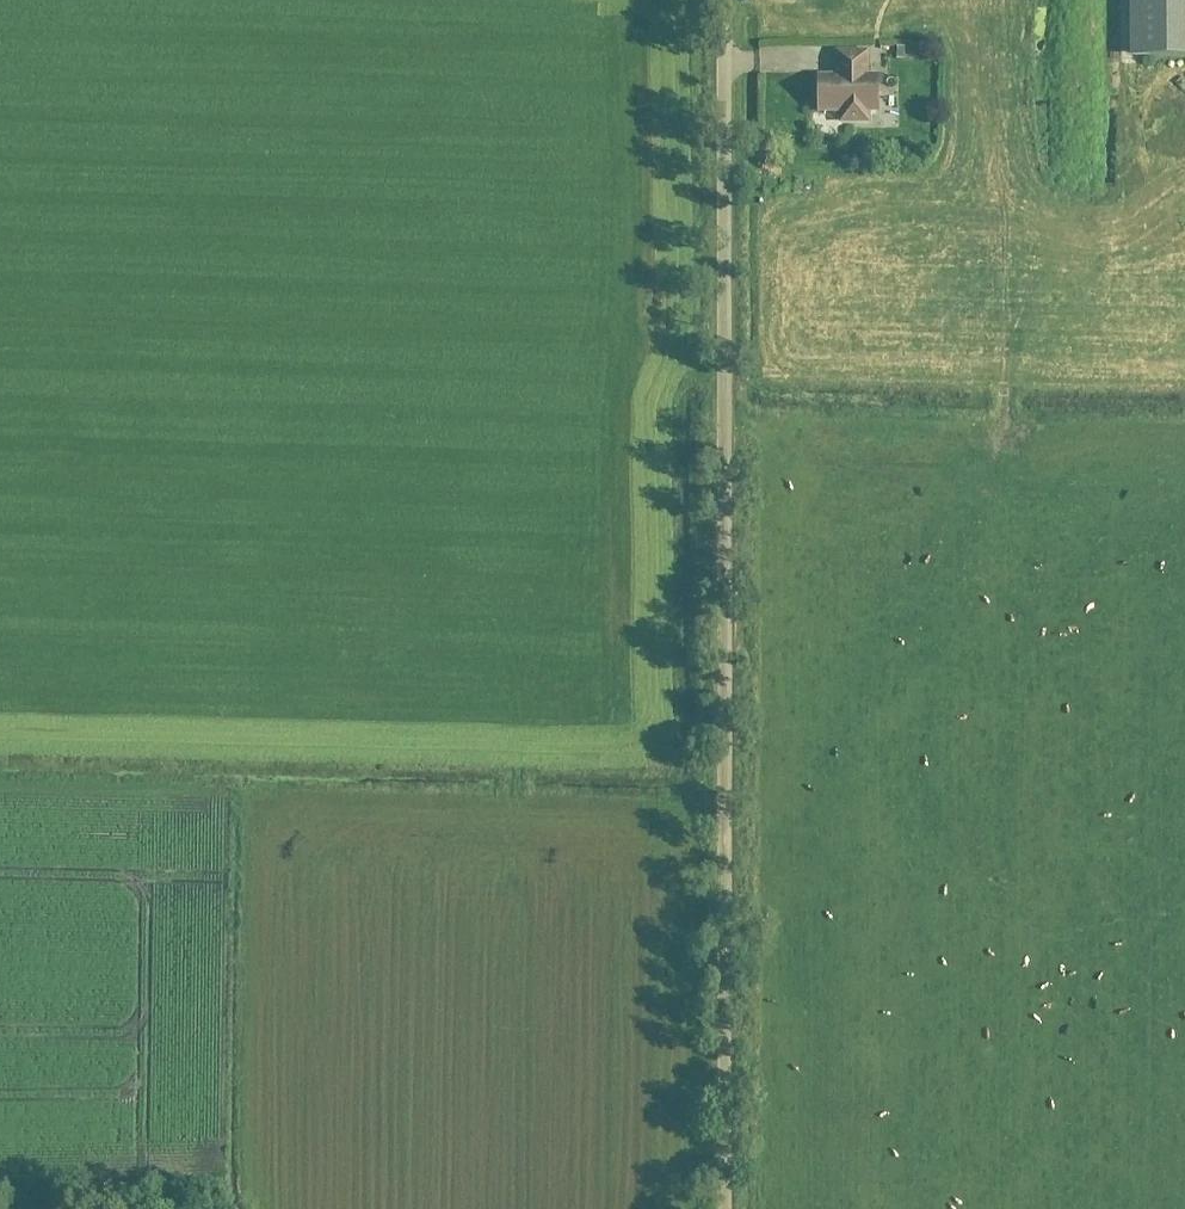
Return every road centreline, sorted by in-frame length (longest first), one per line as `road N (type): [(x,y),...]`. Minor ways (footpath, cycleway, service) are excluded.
road 1 (unclassified): [(731,1208),(727,0)]

